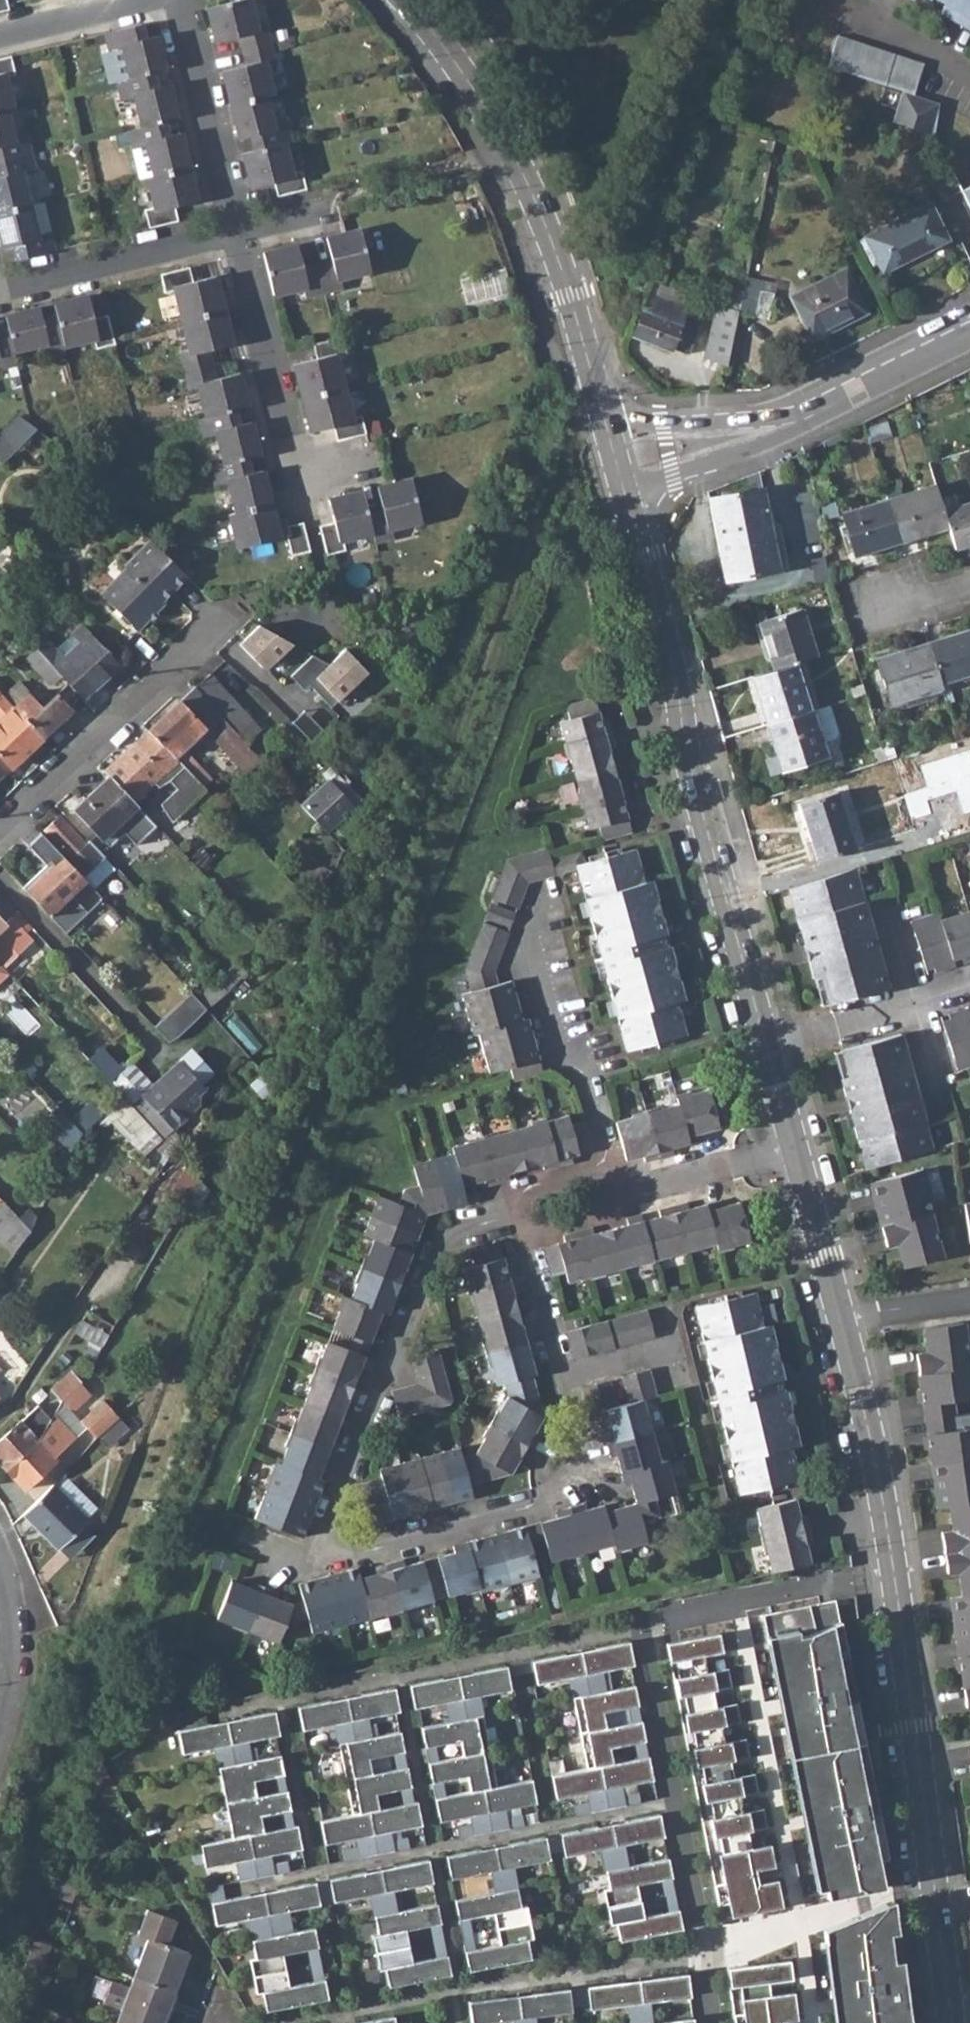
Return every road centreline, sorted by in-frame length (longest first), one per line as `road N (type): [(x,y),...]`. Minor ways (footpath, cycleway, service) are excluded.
road 1 (residential): [(520,1213),(440,1237),(314,1560),(585,1487),(558,1375)]
road 2 (residential): [(952,2022),(882,1495),(843,1323)]
road 3 (residential): [(766,1044),(625,495)]
road 4 (residential): [(604,425),(571,296),(510,146),(405,0)]
road 5 (residential): [(618,1197),(587,1079),(557,1053),(530,942),(543,906)]
road 6 (residential): [(0,818),(214,612)]
road 7 (residential): [(234,236),(304,517)]
road 8 (residential): [(181,0),(234,236)]
road 9 (residential): [(0,292),(234,236)]
road 10 (residential): [(766,1044),(969,984)]
road 11 (residential): [(969,335),(781,427)]
road 12 (residential): [(796,1150),(618,1197)]
road 13 (residential): [(843,1323),(796,1150)]
road 14 (residential): [(781,427),(604,425)]
road 15 (residential): [(0,41),(168,0)]
road 16 (residential): [(625,495),(781,427)]
road 17 (residential): [(558,1375),(520,1213)]
road 18 (residential): [(843,1323),(969,1300)]

